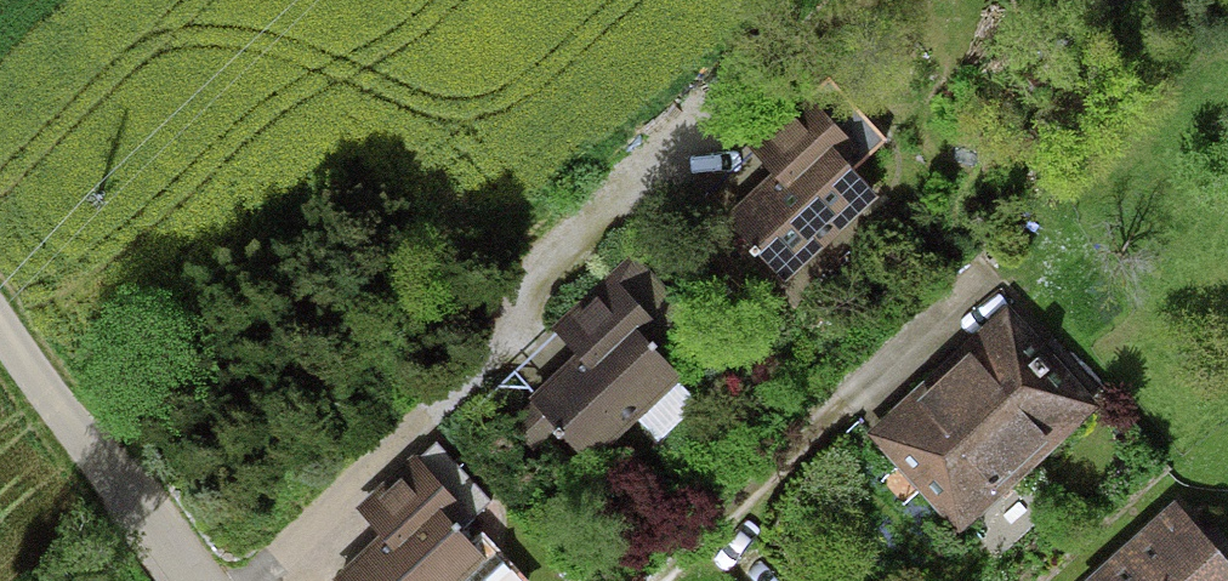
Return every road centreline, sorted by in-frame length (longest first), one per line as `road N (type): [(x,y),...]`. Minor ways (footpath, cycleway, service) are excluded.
road 1 (residential): [(255,580),(760,64)]
road 2 (residential): [(662,580),(981,281)]
road 3 (residential): [(179,580),(0,333)]

